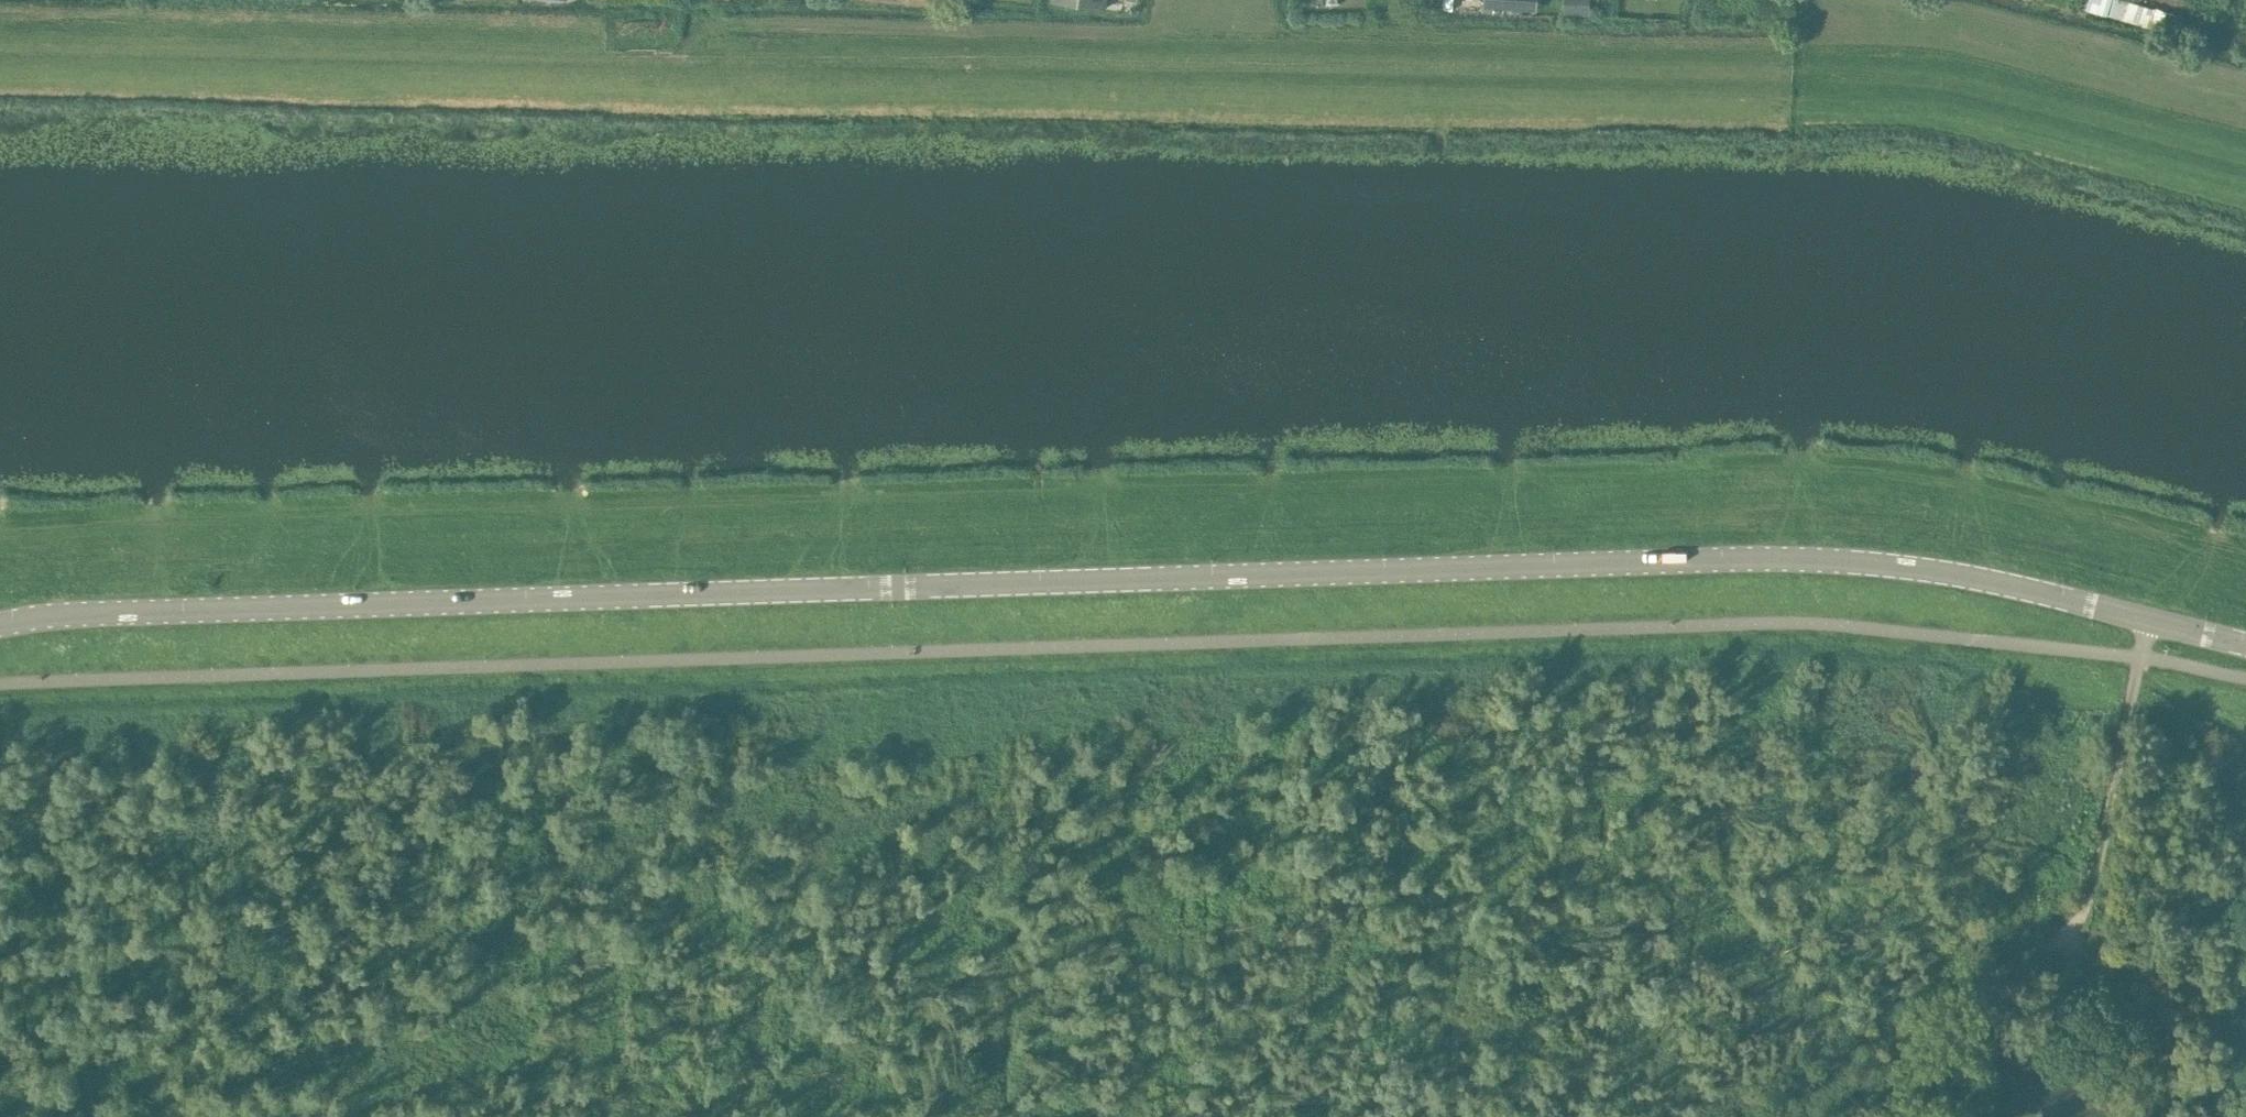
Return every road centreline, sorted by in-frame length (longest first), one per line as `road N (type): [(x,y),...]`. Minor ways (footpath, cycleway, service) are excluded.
road 1 (track): [(0,44),(1792,73),(1952,84),(2245,156)]
road 2 (tertiary): [(2245,639),(1951,574),(1814,561),(0,623)]

